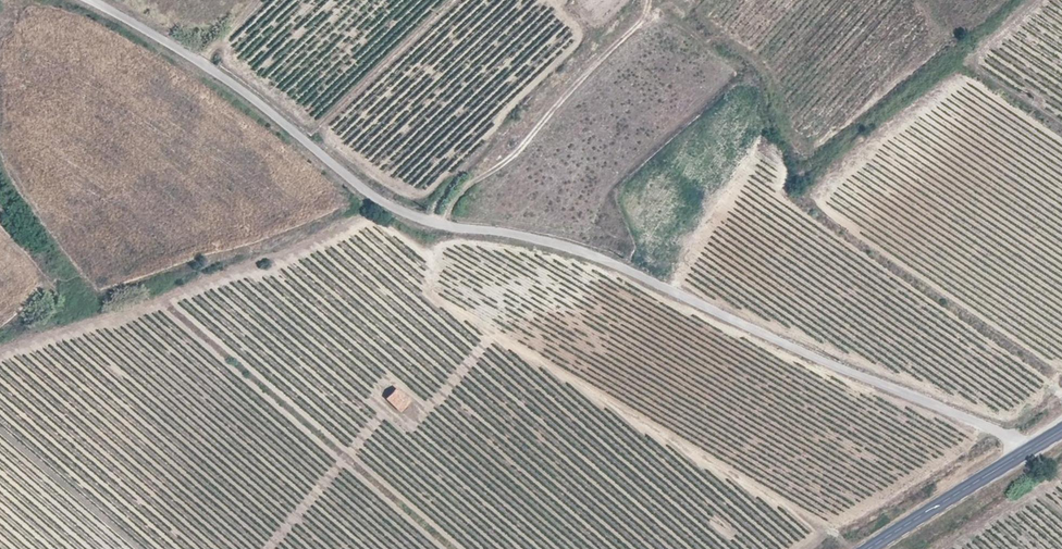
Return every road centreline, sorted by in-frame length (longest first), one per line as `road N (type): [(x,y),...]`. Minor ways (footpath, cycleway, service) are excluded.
road 1 (unclassified): [(94,0),(246,94),(361,192),(394,208),(622,266),(811,359),(1042,442)]
road 2 (track): [(1047,0),(802,211),(781,192),(780,158),(759,149),(673,291)]
road 3 (track): [(444,225),(480,170),(639,0)]
road 4 (tertiary): [(870,548),(1042,442)]

